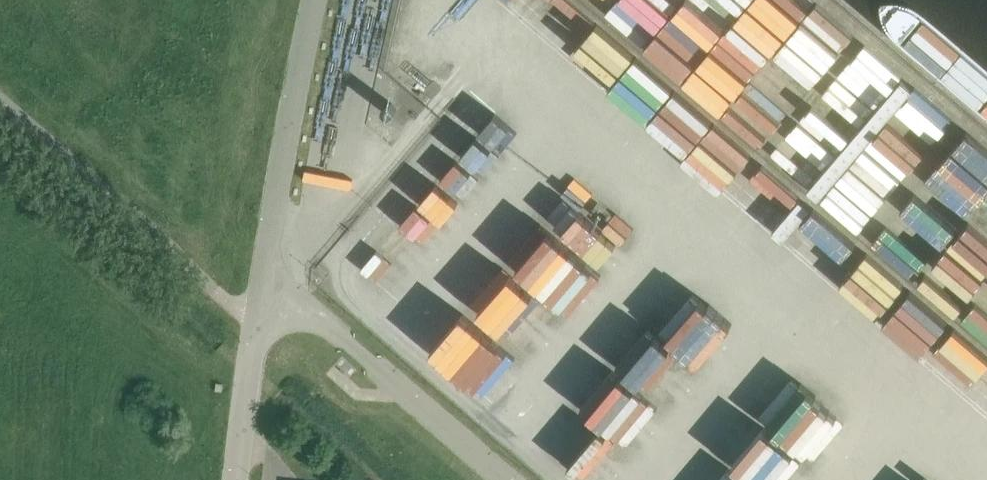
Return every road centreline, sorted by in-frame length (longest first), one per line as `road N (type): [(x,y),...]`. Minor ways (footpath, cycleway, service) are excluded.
road 1 (unclassified): [(317,0),(261,308)]
road 2 (unclassified): [(261,308),(322,322),(506,479)]
road 3 (unclassified): [(261,308),(240,479)]

